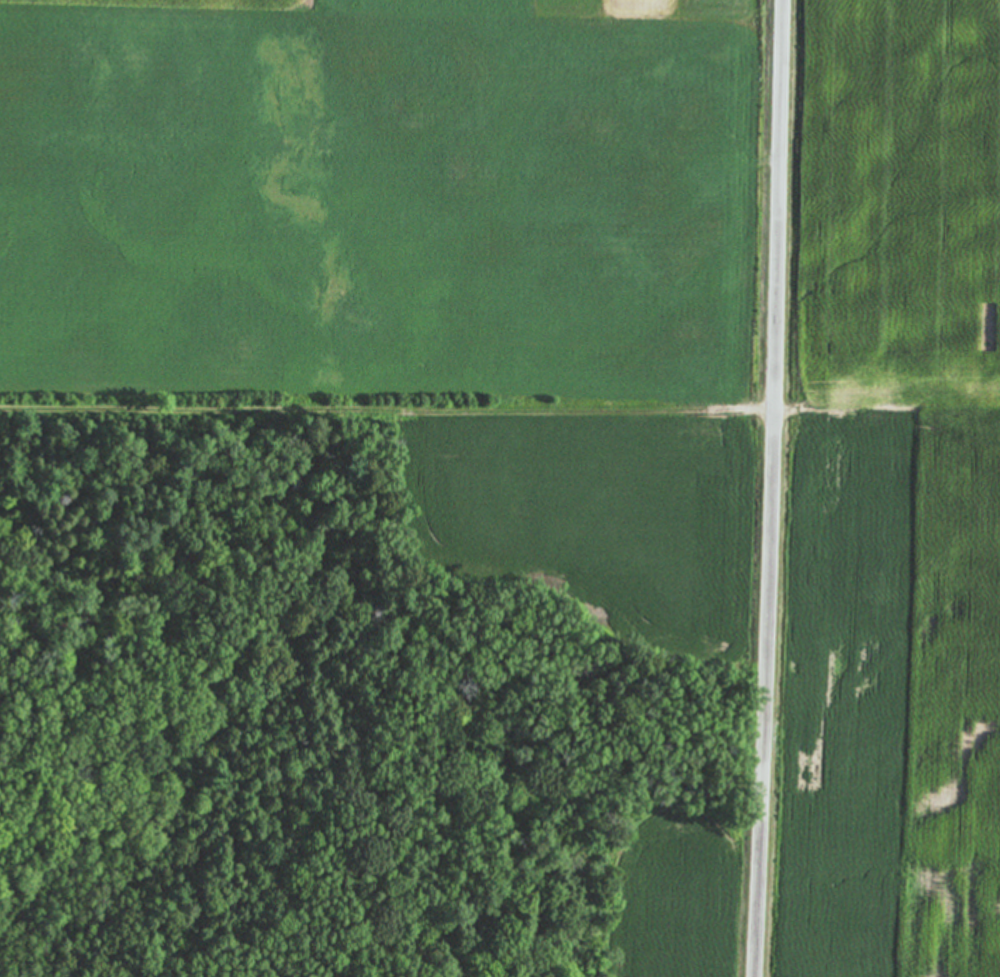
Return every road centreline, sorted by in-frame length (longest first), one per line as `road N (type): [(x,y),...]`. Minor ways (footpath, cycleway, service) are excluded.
road 1 (residential): [(758,976),(785,0)]

